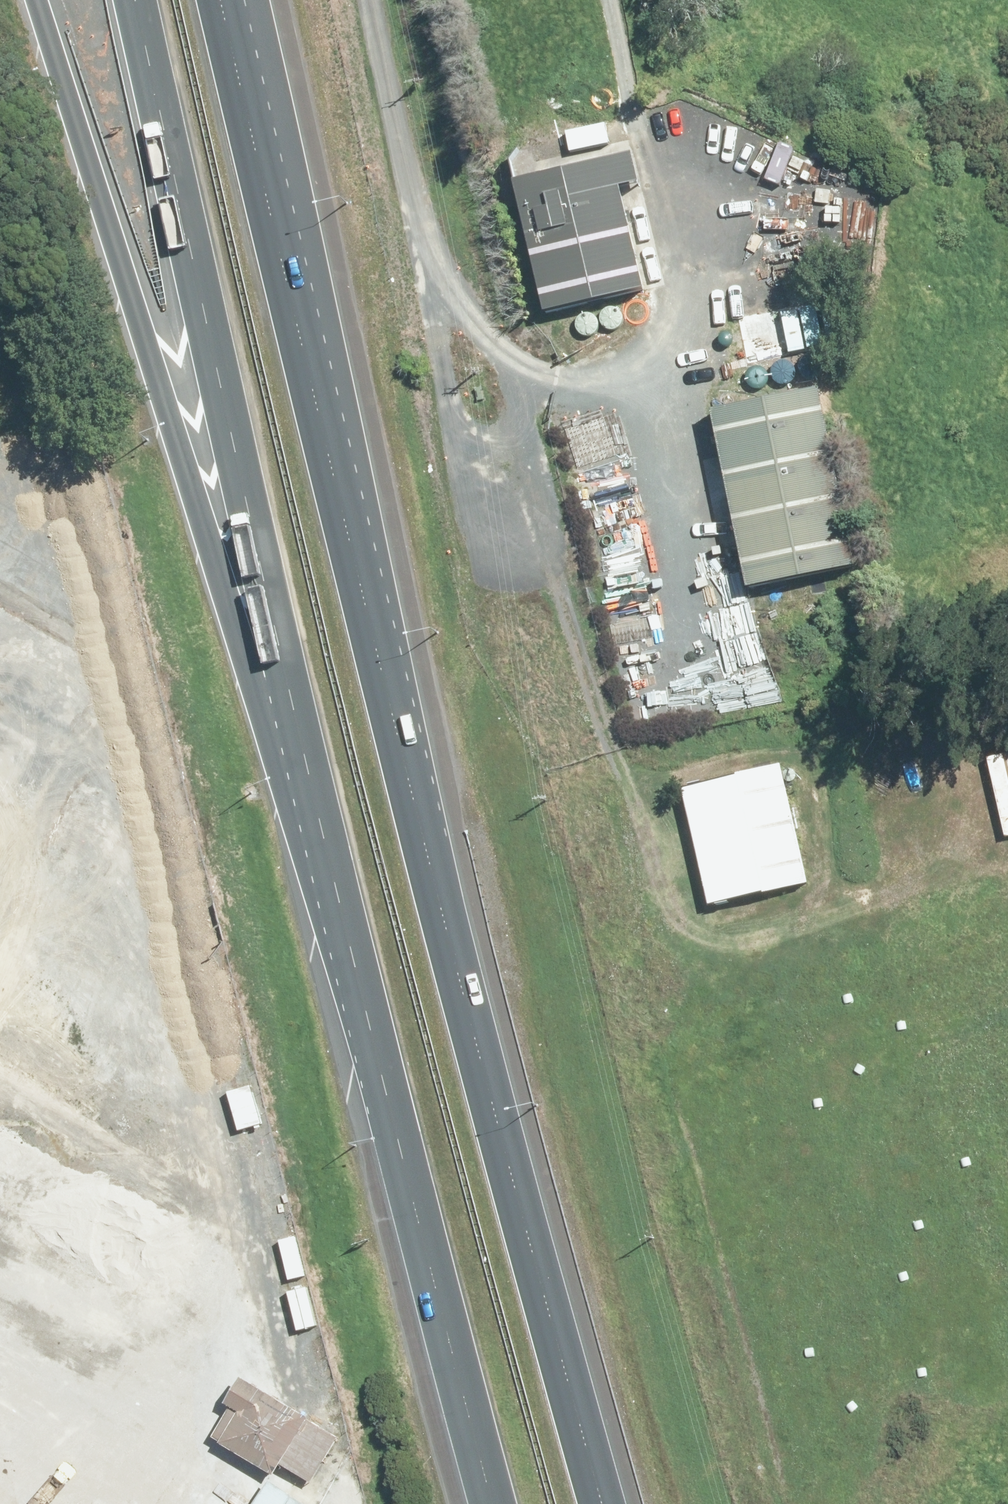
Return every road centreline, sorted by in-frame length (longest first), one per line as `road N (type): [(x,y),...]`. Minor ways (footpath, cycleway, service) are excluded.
road 1 (motorway): [(227,0),(412,784),(608,1503)]
road 2 (motorway): [(422,1503),(86,0)]
road 3 (motorway): [(393,0),(482,727),(596,1503)]
road 4 (motorway): [(467,1503),(365,721),(284,0)]
road 5 (motorway): [(508,0),(567,859),(646,1503)]
road 6 (motorway): [(500,1503),(268,610)]
road 7 (motorway): [(268,610),(173,374),(46,0)]
road 8 (motorway): [(268,610),(130,0)]
road 9 (unknown): [(647,0),(645,52),(728,607)]

